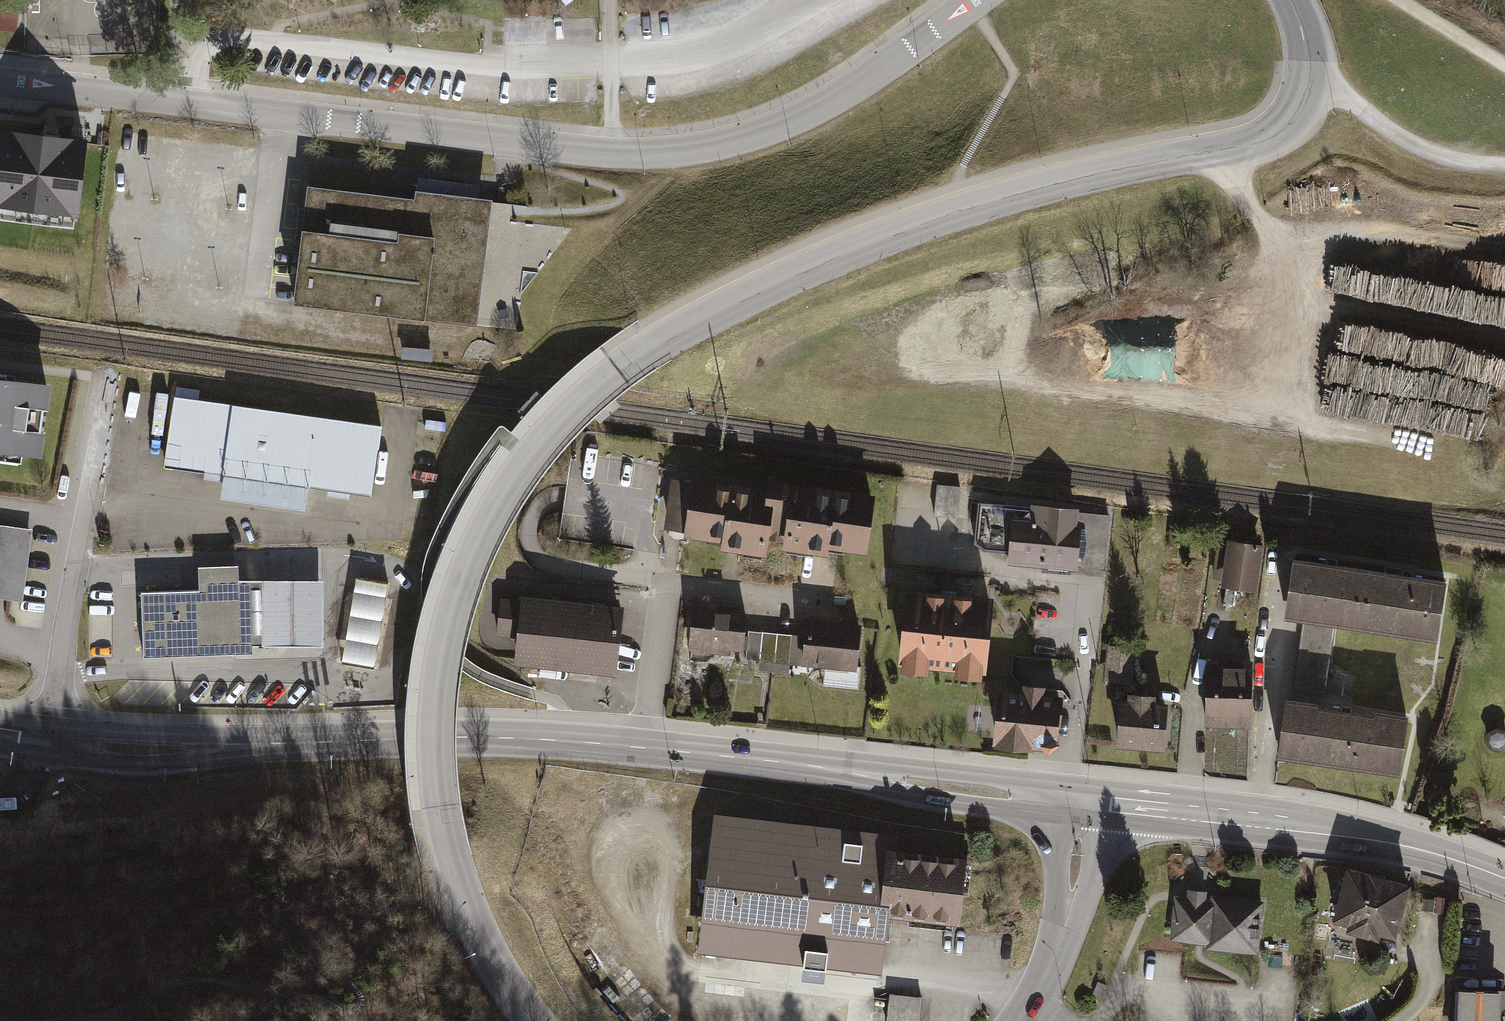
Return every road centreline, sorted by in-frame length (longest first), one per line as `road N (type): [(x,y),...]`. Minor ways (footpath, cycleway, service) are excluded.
road 1 (residential): [(1291,0),(1307,43),(1310,88),(1273,133),(1013,194),(789,276),(645,347),(584,395),(528,457),(480,538),(455,602),(434,735),(458,883),(500,976),(533,1020)]
road 2 (primary): [(1084,803),(571,741),(143,747),(0,732)]
road 3 (residential): [(0,80),(567,150),(662,154),(746,140),(820,110),(980,0)]
road 4 (track): [(1212,149),(1307,301),(1308,346),(1279,383),(1199,397),(851,370)]
road 5 (primary): [(1504,879),(1397,845),(1084,803)]
road 6 (residential): [(1022,1020),(1061,942),(1084,803)]
road 7 (track): [(1504,164),(1412,144),(1310,63)]
road 8 (track): [(1504,67),(1396,0)]

